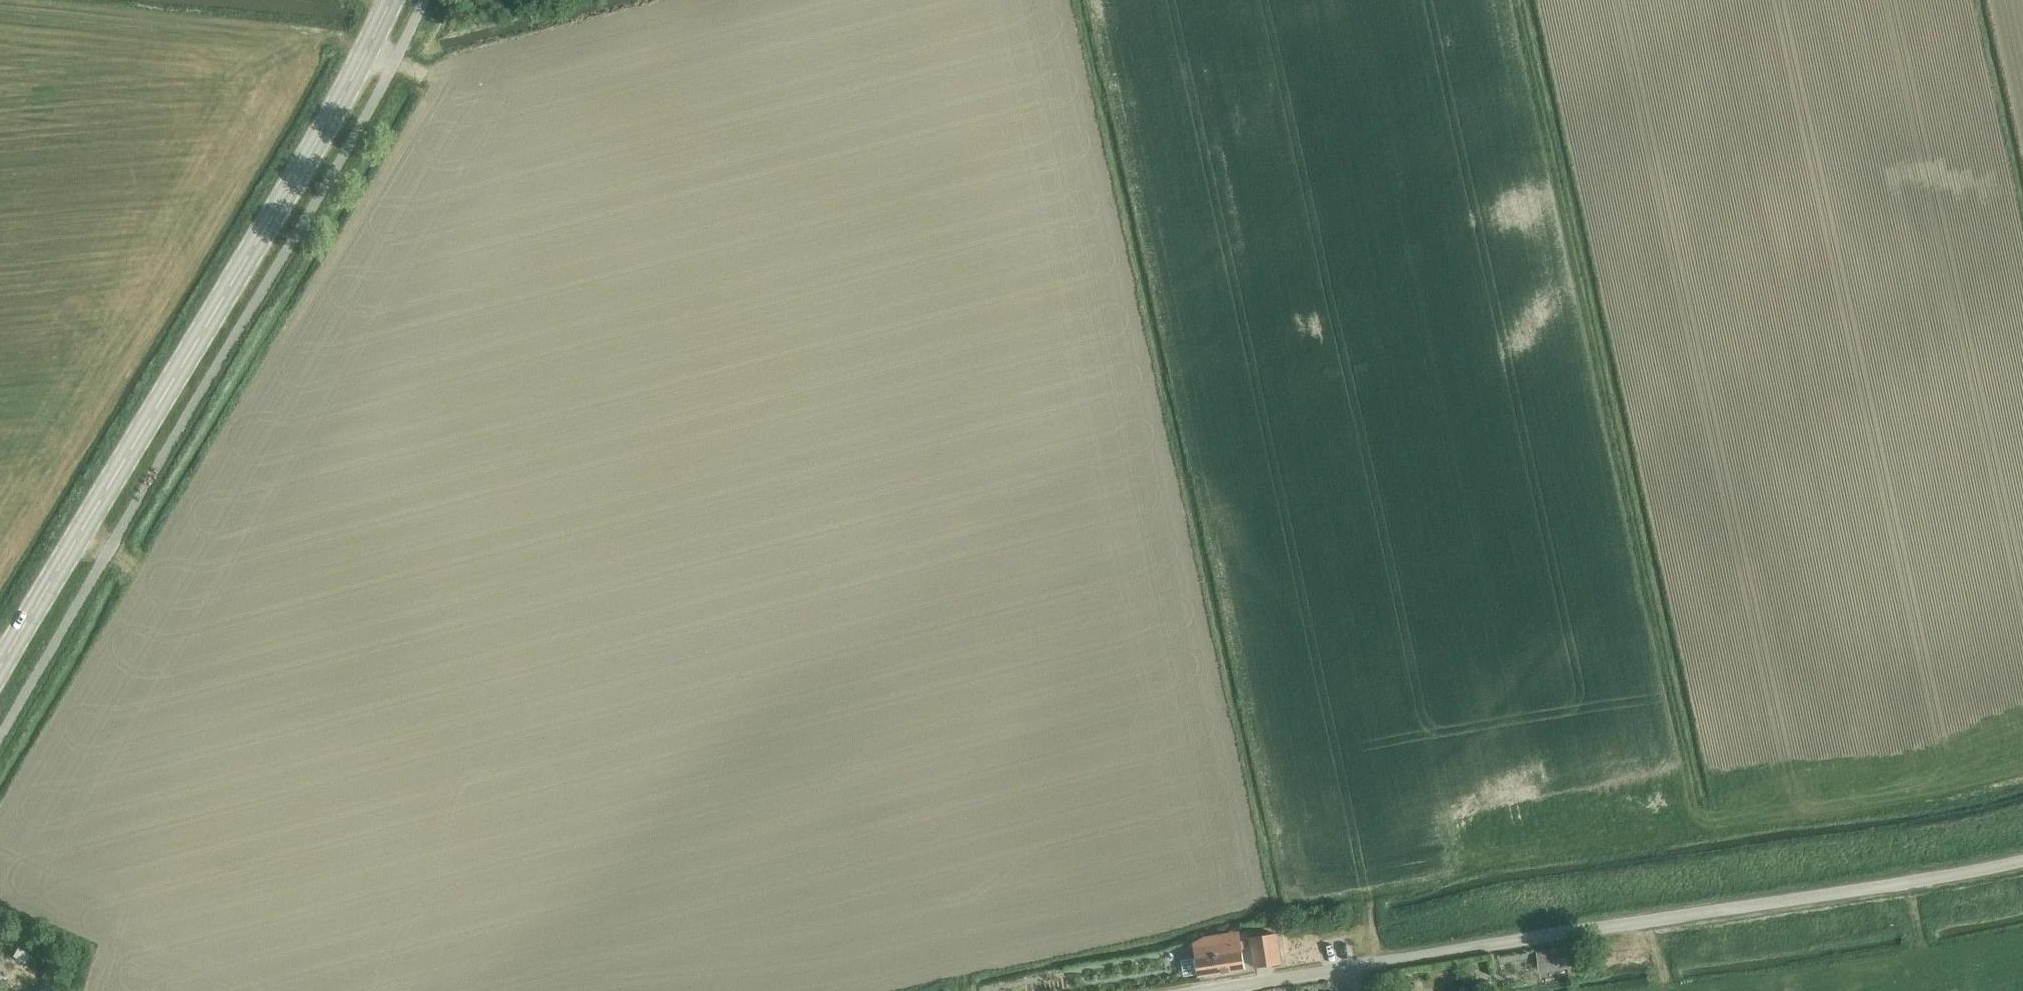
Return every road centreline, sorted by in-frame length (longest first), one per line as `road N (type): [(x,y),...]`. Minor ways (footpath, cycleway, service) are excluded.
road 1 (unclassified): [(2022,861),(1190,990)]
road 2 (tertiary): [(0,669),(257,244),(389,0)]

